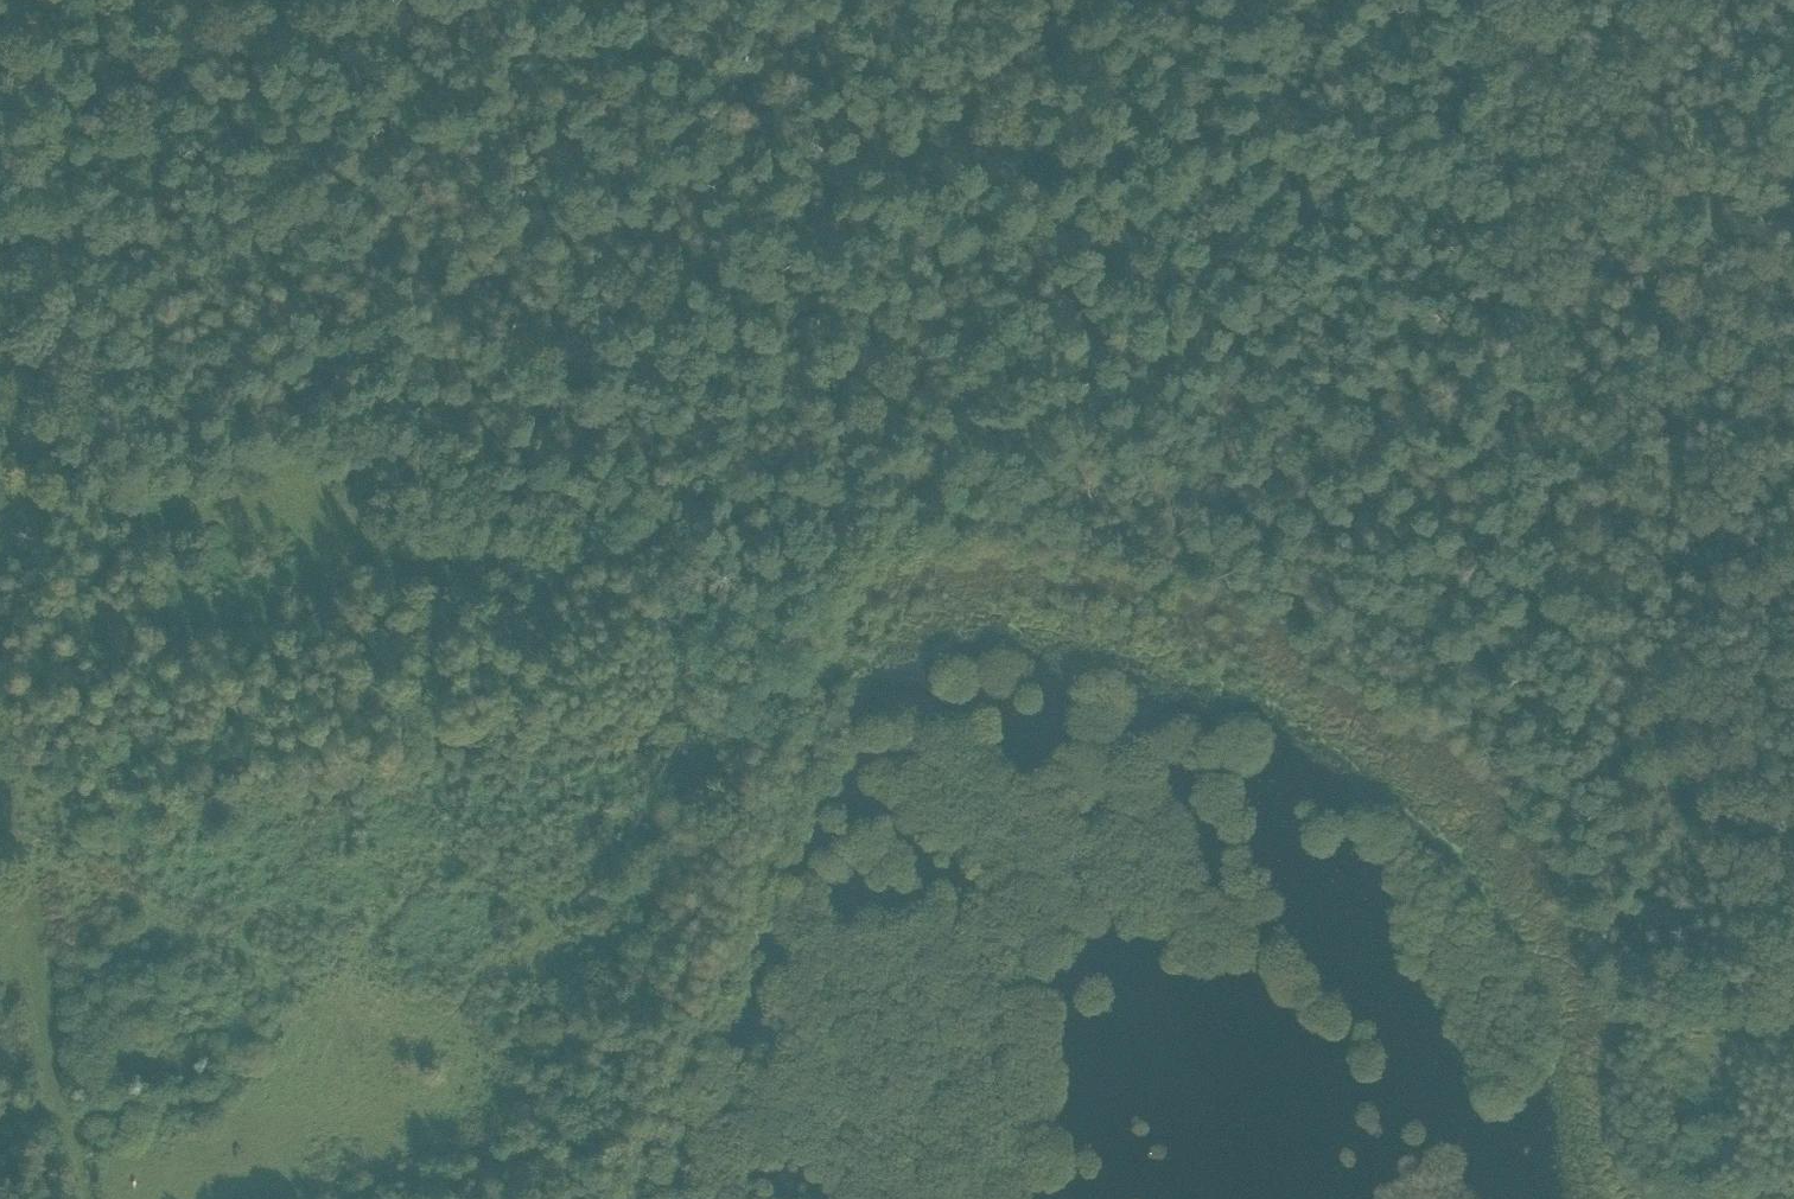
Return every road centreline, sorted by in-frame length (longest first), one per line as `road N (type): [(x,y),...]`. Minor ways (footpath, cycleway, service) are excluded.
road 1 (track): [(216,0),(0,31)]

